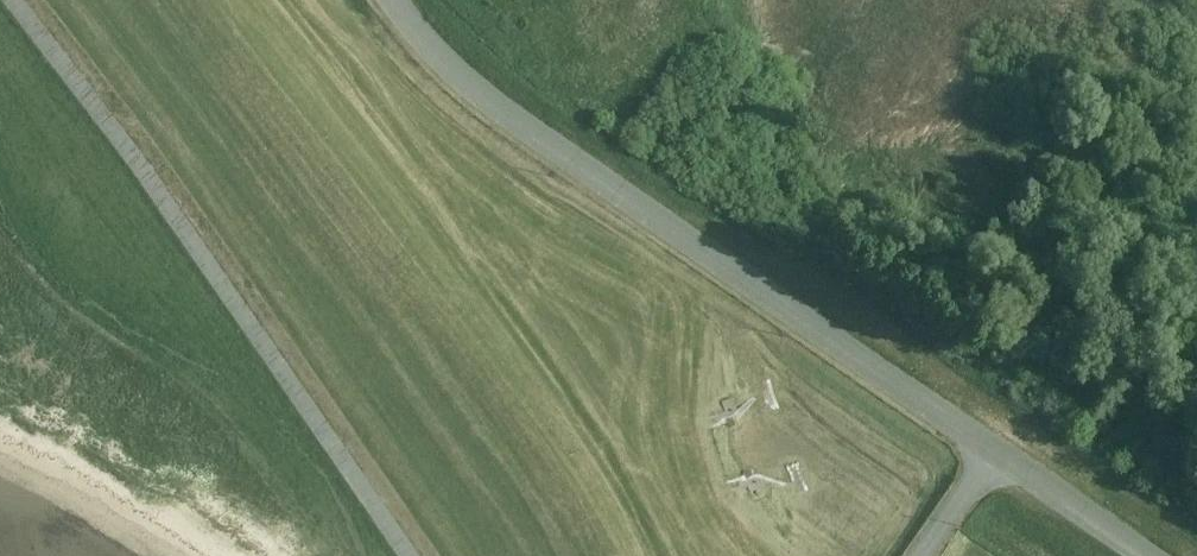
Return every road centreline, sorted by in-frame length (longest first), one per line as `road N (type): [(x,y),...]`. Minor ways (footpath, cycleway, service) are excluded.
road 1 (residential): [(1137,555),(501,109),(448,66),(394,0)]
road 2 (track): [(407,555),(244,315),(7,0)]

